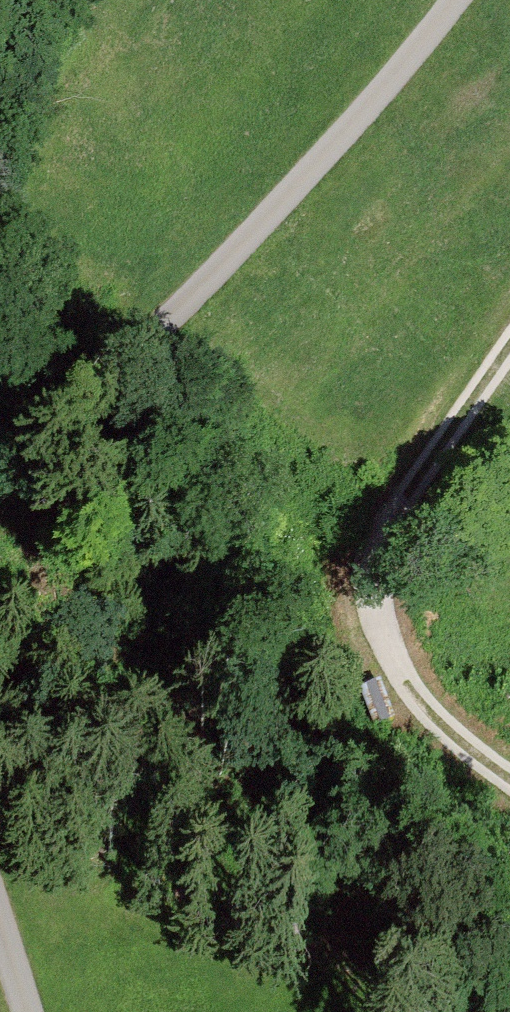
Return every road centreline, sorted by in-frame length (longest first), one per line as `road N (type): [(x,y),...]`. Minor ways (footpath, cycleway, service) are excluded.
road 1 (unclassified): [(0,512),(9,484),(201,284),(448,0)]
road 2 (track): [(509,749),(484,730),(415,632),(423,496),(509,352)]

